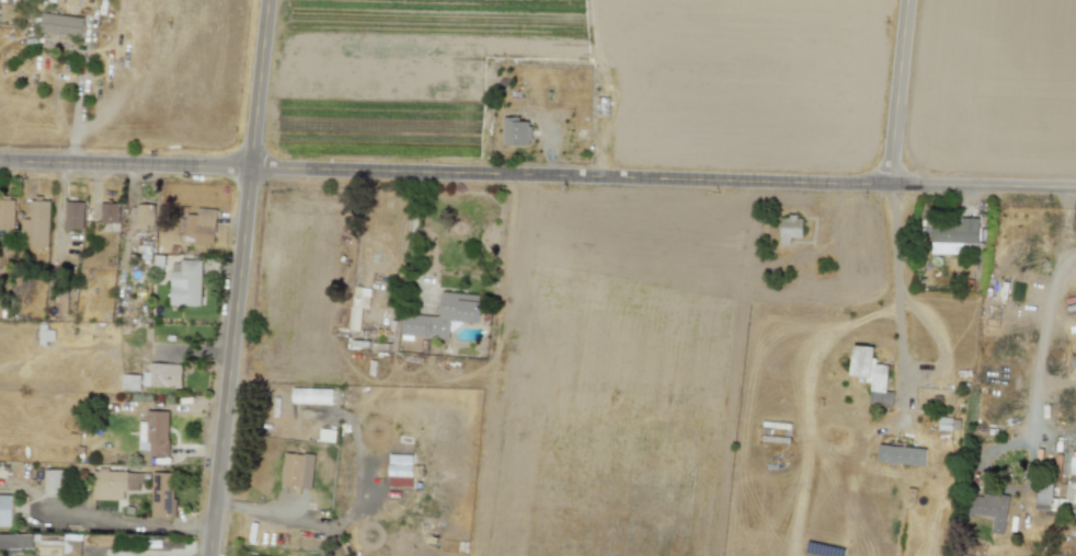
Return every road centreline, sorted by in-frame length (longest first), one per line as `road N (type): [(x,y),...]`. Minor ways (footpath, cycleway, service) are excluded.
road 1 (residential): [(1075,188),(0,162)]
road 2 (residential): [(272,0),(213,555)]
road 3 (residential): [(911,0),(893,183)]

